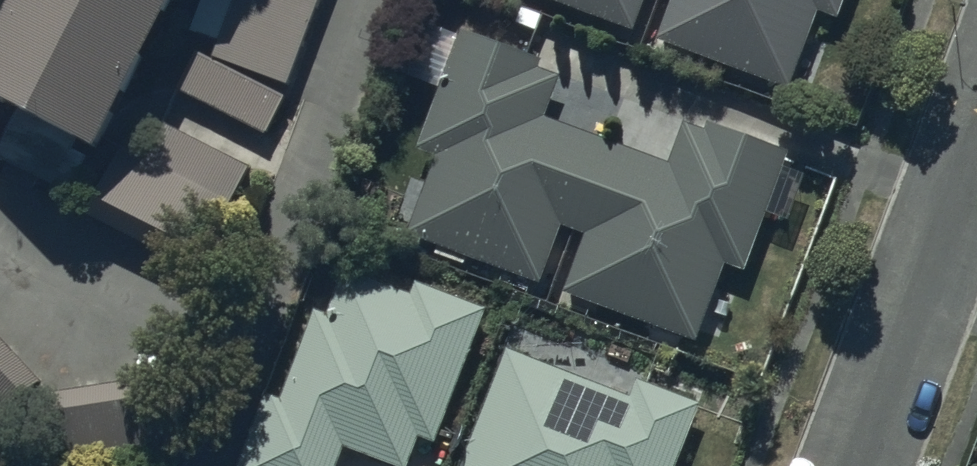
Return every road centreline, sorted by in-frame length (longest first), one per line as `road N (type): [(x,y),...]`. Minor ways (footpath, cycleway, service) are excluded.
road 1 (residential): [(976,135),(856,465)]

